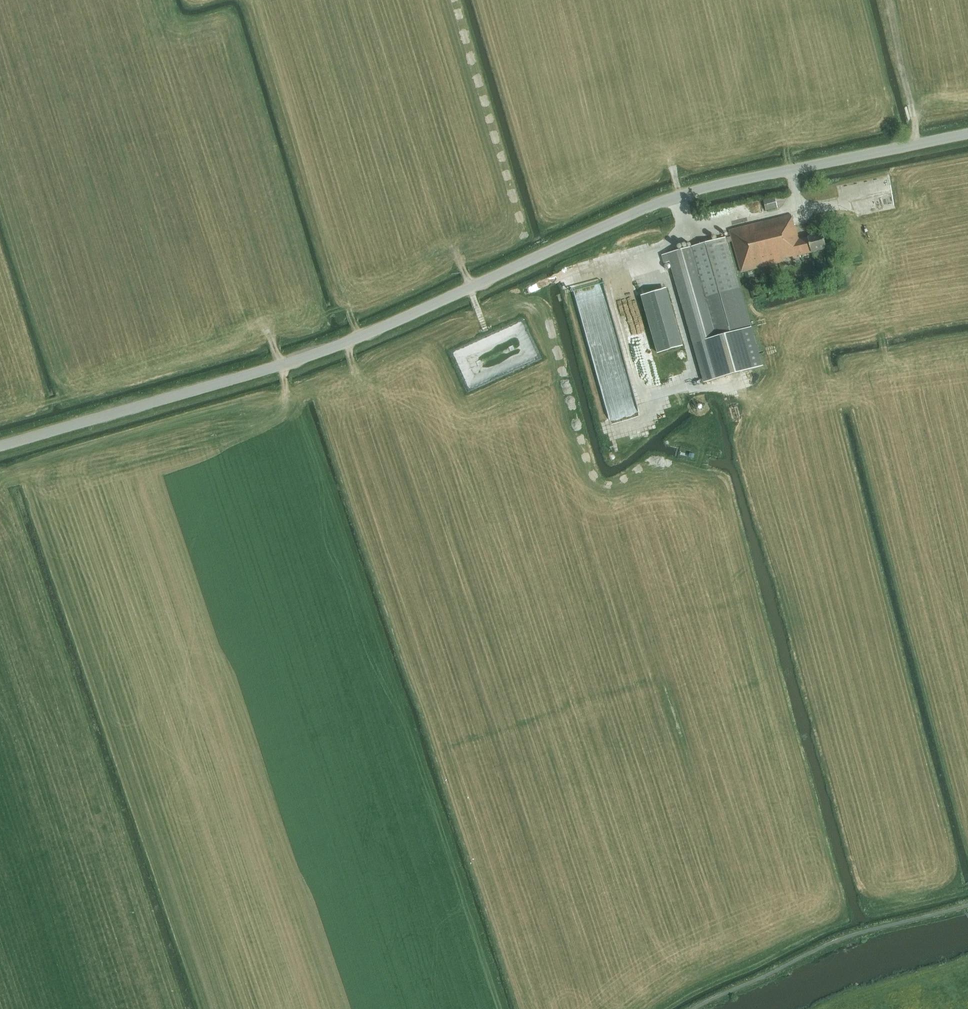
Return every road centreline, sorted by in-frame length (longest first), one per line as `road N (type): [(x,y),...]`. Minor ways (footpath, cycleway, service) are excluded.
road 1 (tertiary): [(0,446),(334,346),(689,192),(967,137)]

